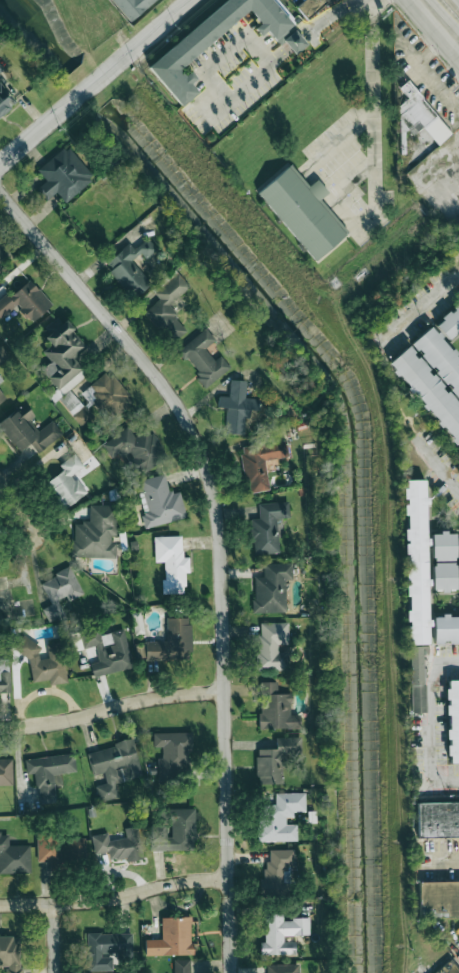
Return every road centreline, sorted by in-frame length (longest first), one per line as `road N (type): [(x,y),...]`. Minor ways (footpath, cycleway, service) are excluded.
road 1 (residential): [(0,192),(165,385),(204,459),(220,544),(229,972)]
road 2 (residential): [(0,164),(189,0)]
road 3 (residential): [(0,904),(99,901),(225,879)]
road 4 (residential): [(0,727),(224,693)]

